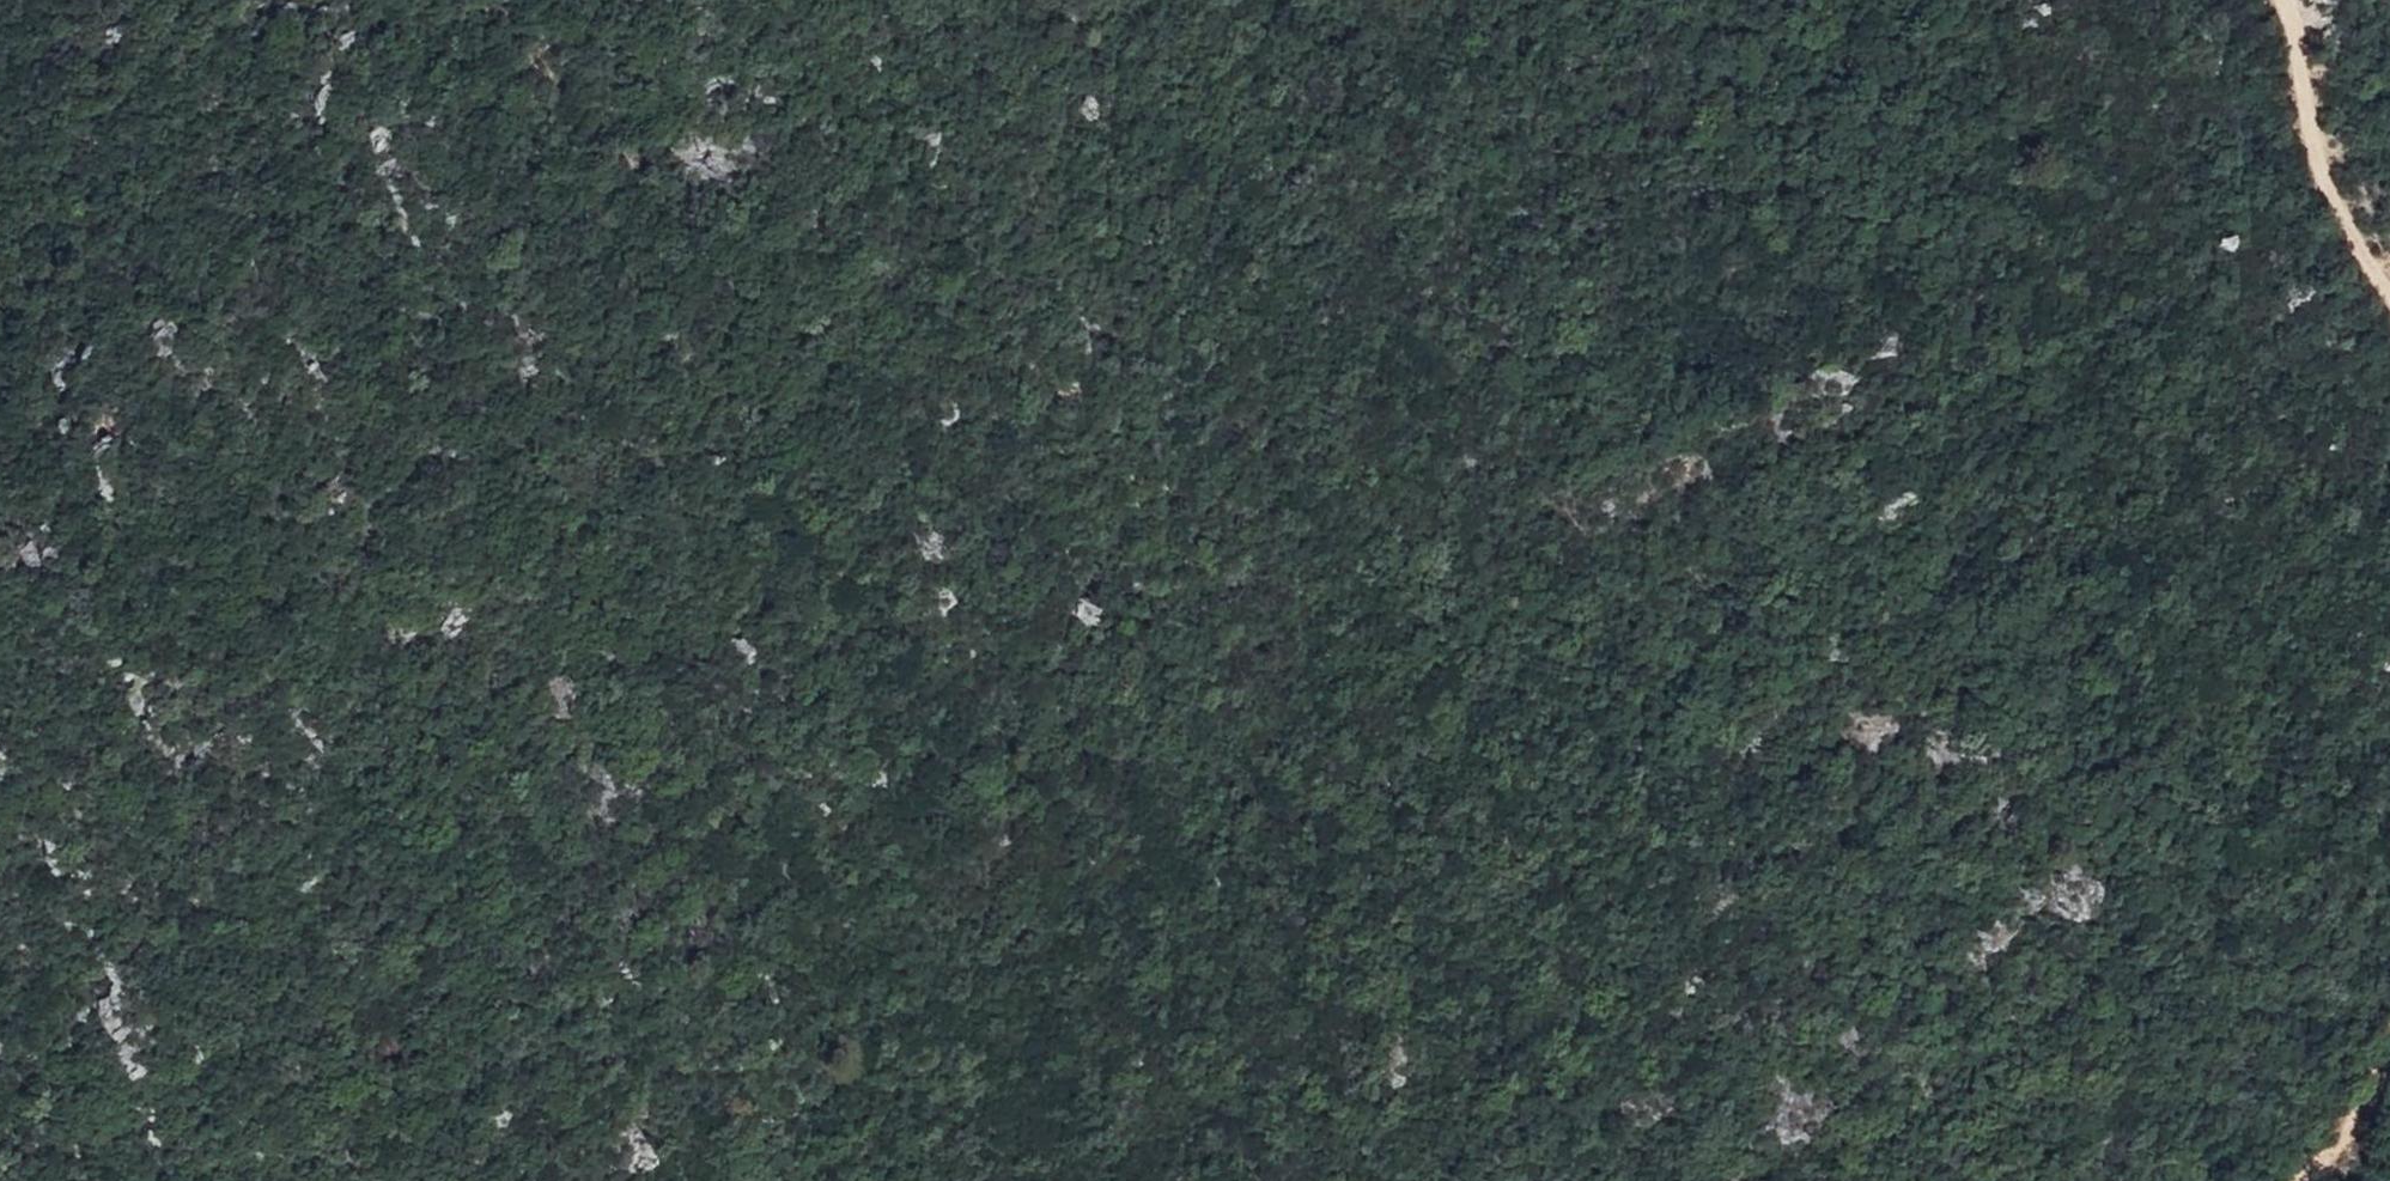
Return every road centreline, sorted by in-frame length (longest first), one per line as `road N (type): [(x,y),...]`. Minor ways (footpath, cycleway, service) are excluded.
road 1 (track): [(2389,287),(2332,192),(2284,0)]
road 2 (track): [(2307,1180),(2389,1082)]

